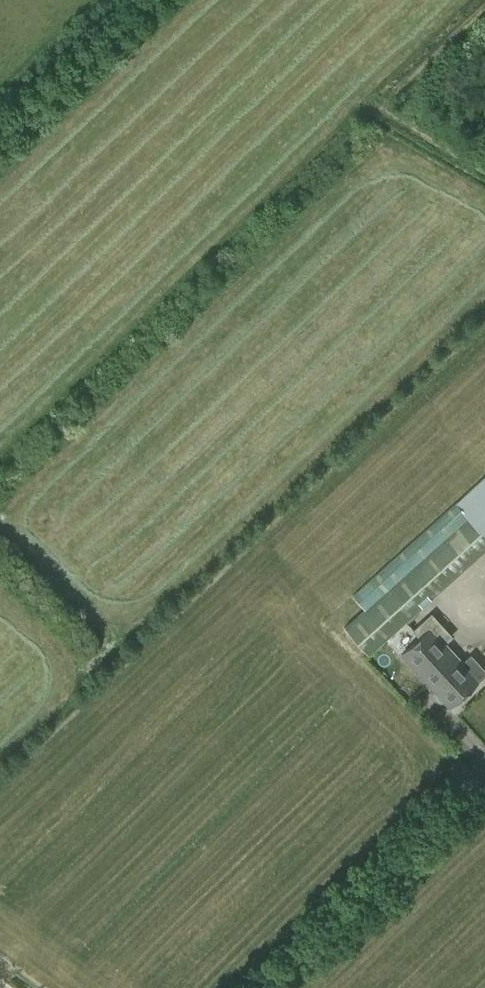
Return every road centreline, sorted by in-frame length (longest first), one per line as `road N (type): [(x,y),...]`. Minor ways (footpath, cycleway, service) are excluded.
road 1 (unclassified): [(265,987),(484,776)]
road 2 (track): [(380,106),(484,6)]
road 3 (track): [(484,168),(380,106)]

